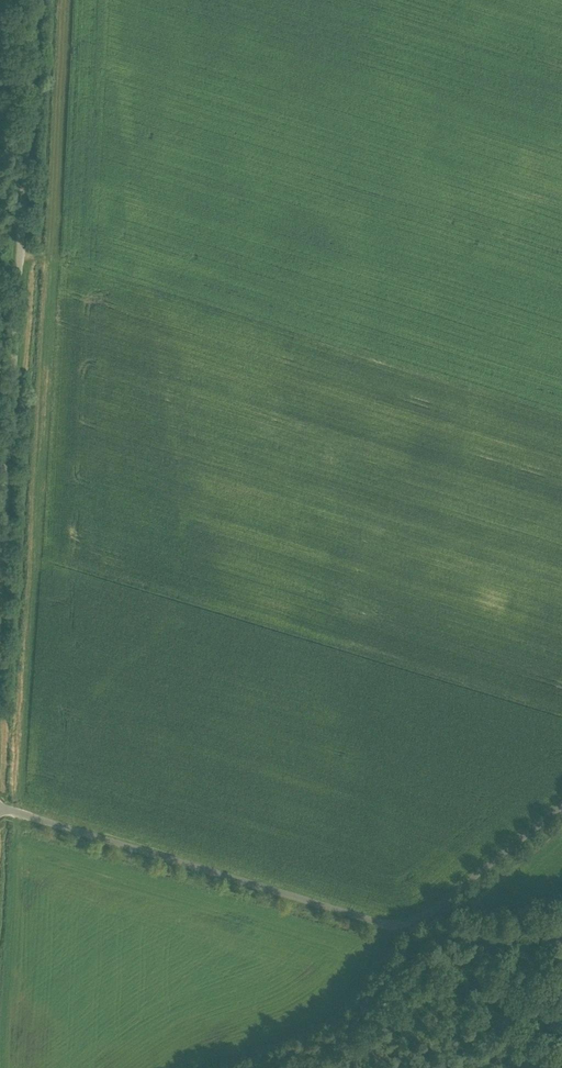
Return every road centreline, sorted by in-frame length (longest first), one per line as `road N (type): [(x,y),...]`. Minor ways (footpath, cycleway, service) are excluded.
road 1 (unclassified): [(38,0),(0,646)]
road 2 (unclassified): [(561,802),(428,914),(384,923),(0,803)]

